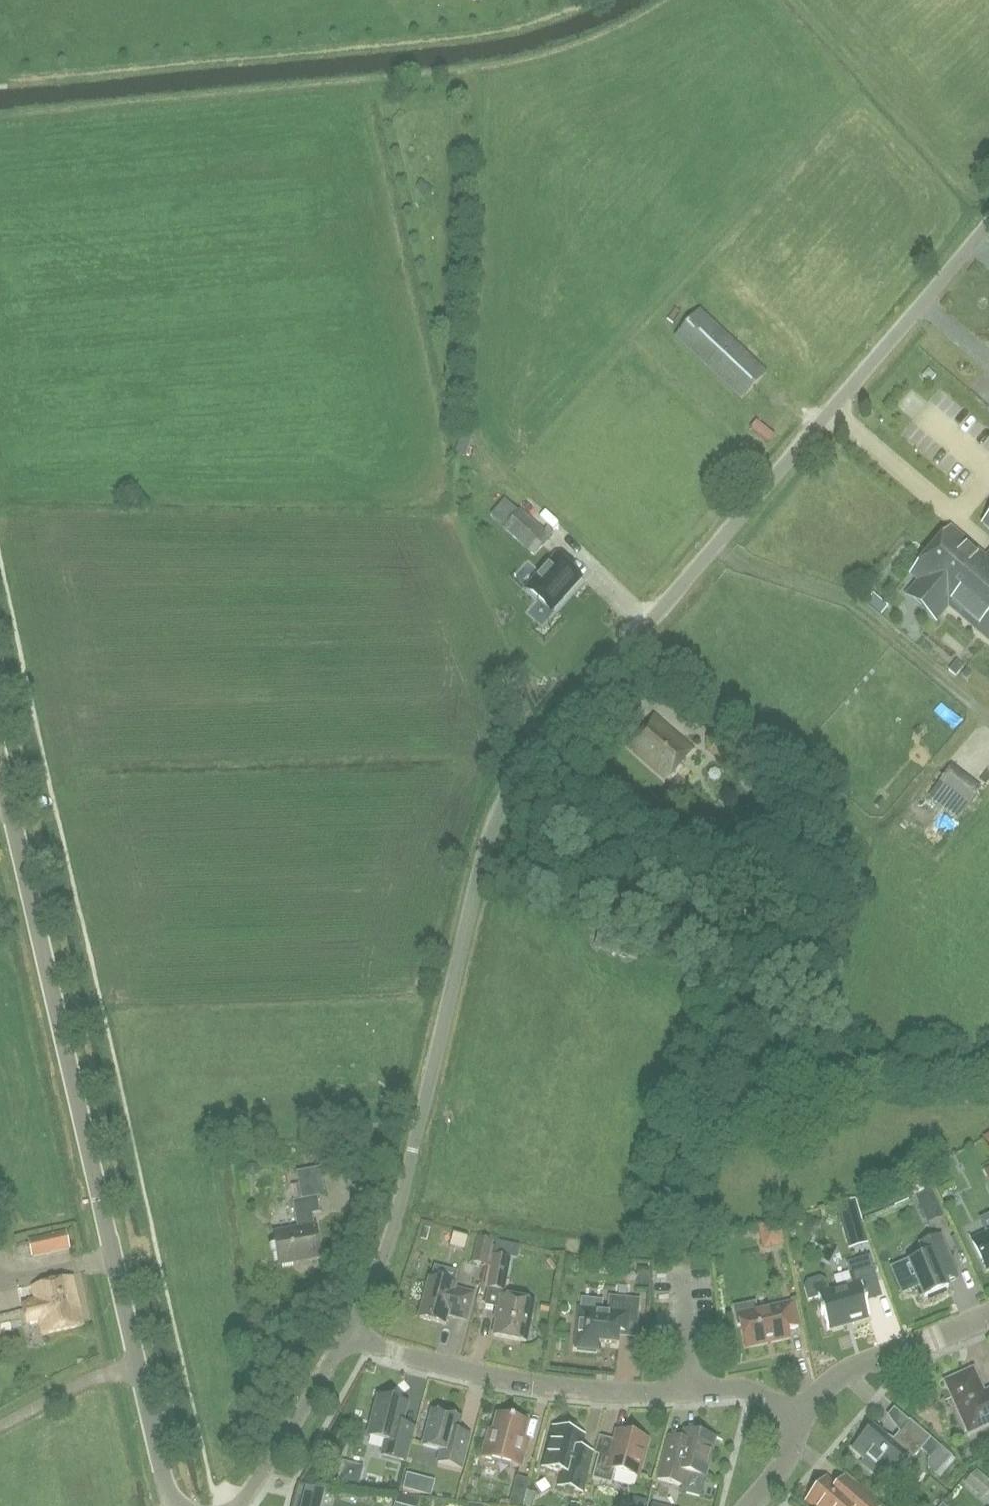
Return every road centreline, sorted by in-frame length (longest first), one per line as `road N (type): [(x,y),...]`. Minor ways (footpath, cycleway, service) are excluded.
road 1 (unclassified): [(412,1151),(485,848),(506,798),(988,222)]
road 2 (residential): [(350,1338),(489,1381),(614,1394),(734,1390),(797,1418)]
road 3 (unclassified): [(100,1199),(0,769)]
road 4 (residential): [(170,1503),(100,1199)]
road 5 (residential): [(797,1418),(851,1371),(988,1318)]
road 6 (residential): [(232,1505),(350,1338)]
road 7 (residential): [(350,1338),(412,1151)]

